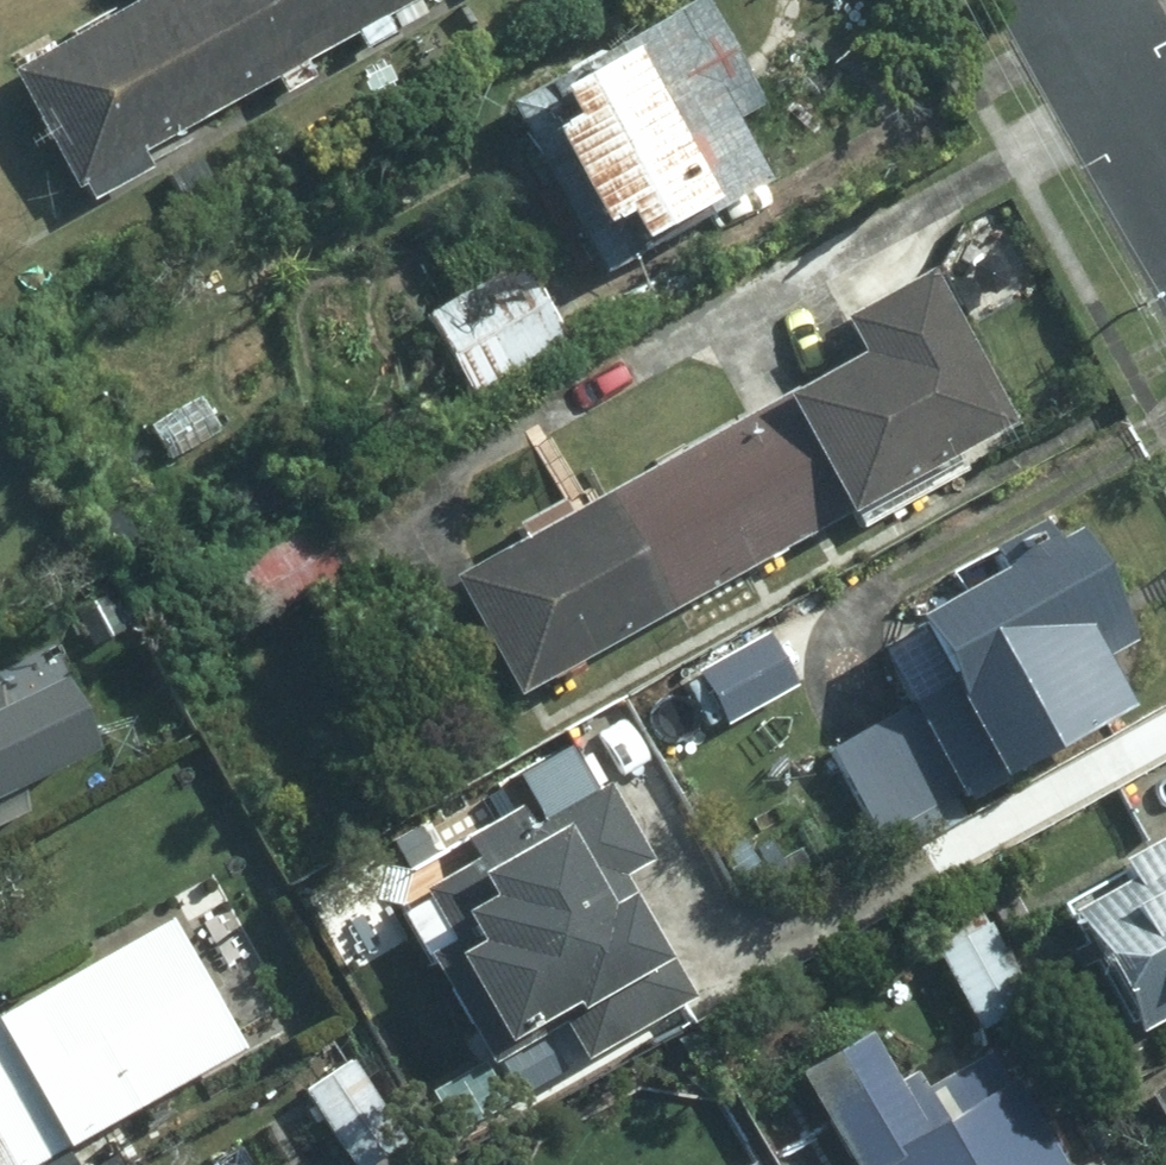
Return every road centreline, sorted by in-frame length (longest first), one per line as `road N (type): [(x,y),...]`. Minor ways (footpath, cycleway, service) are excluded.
road 1 (residential): [(1165,164),(1075,0)]

